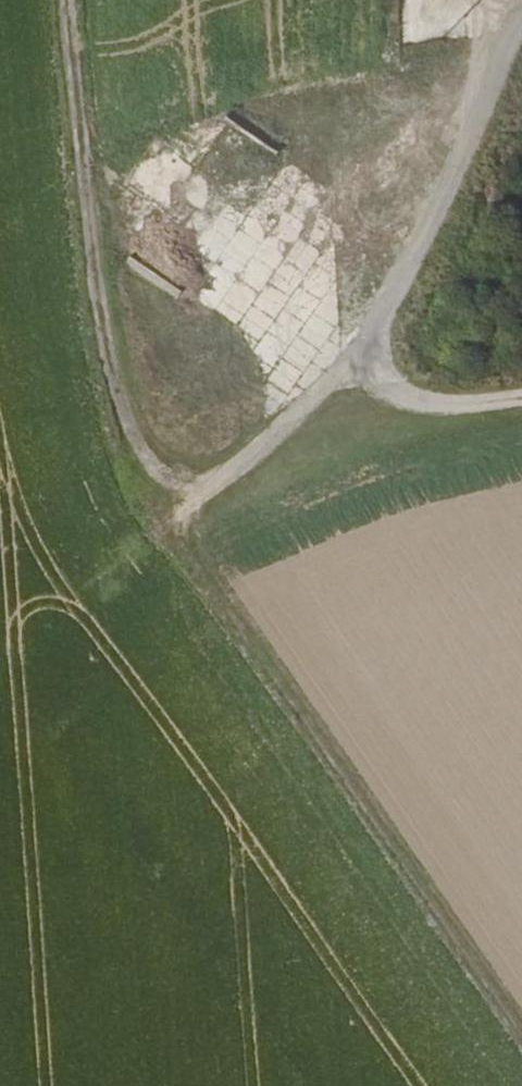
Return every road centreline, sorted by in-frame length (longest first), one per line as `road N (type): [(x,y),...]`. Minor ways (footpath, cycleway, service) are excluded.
road 1 (track): [(521,1031),(176,523),(123,417),(99,326),(69,0)]
road 2 (track): [(521,9),(488,108),(367,346),(258,455),(176,523),(0,637)]

